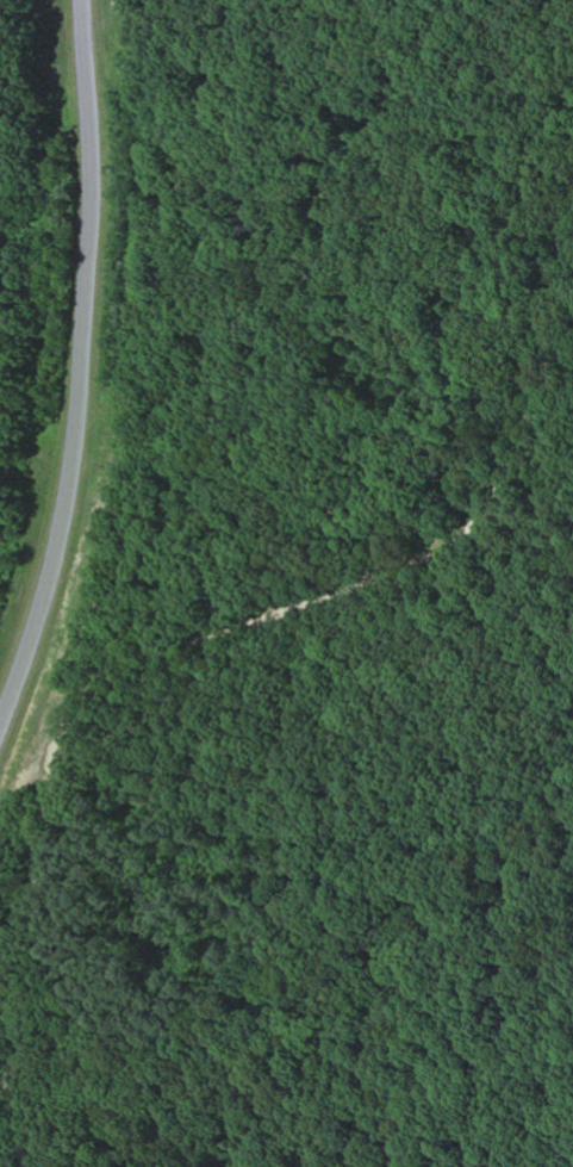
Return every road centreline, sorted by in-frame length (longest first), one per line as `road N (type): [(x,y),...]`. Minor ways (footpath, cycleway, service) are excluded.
road 1 (residential): [(0,1112),(51,809),(67,741),(83,709),(139,662),(343,595),(447,546),(491,478),(572,240)]
road 2 (secondary): [(0,724),(67,492),(91,329),(96,218),(81,0)]

